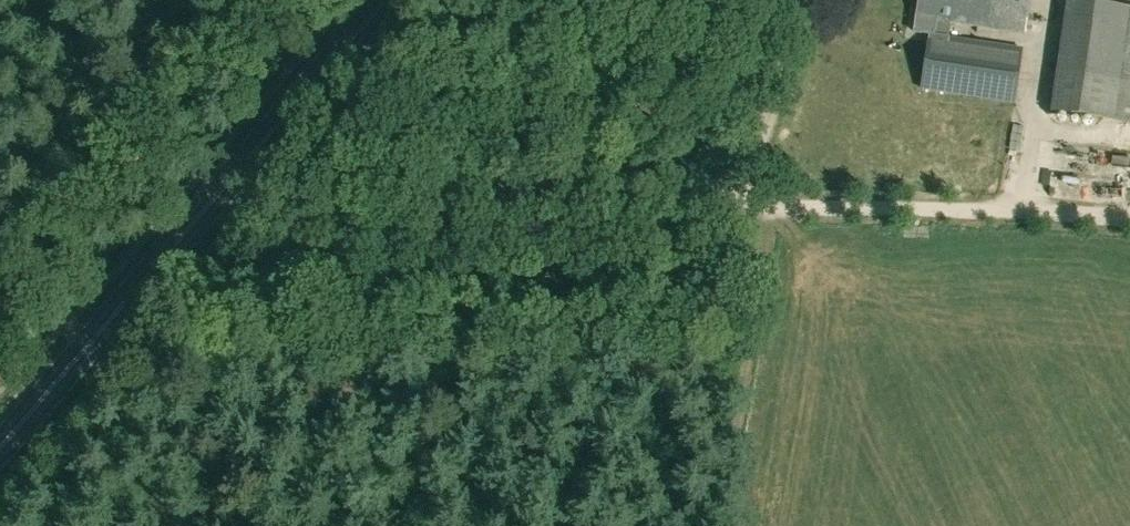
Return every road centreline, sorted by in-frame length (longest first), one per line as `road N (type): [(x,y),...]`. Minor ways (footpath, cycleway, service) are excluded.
road 1 (track): [(1129,218),(759,204),(248,203)]
road 2 (secondary): [(0,451),(387,0)]

